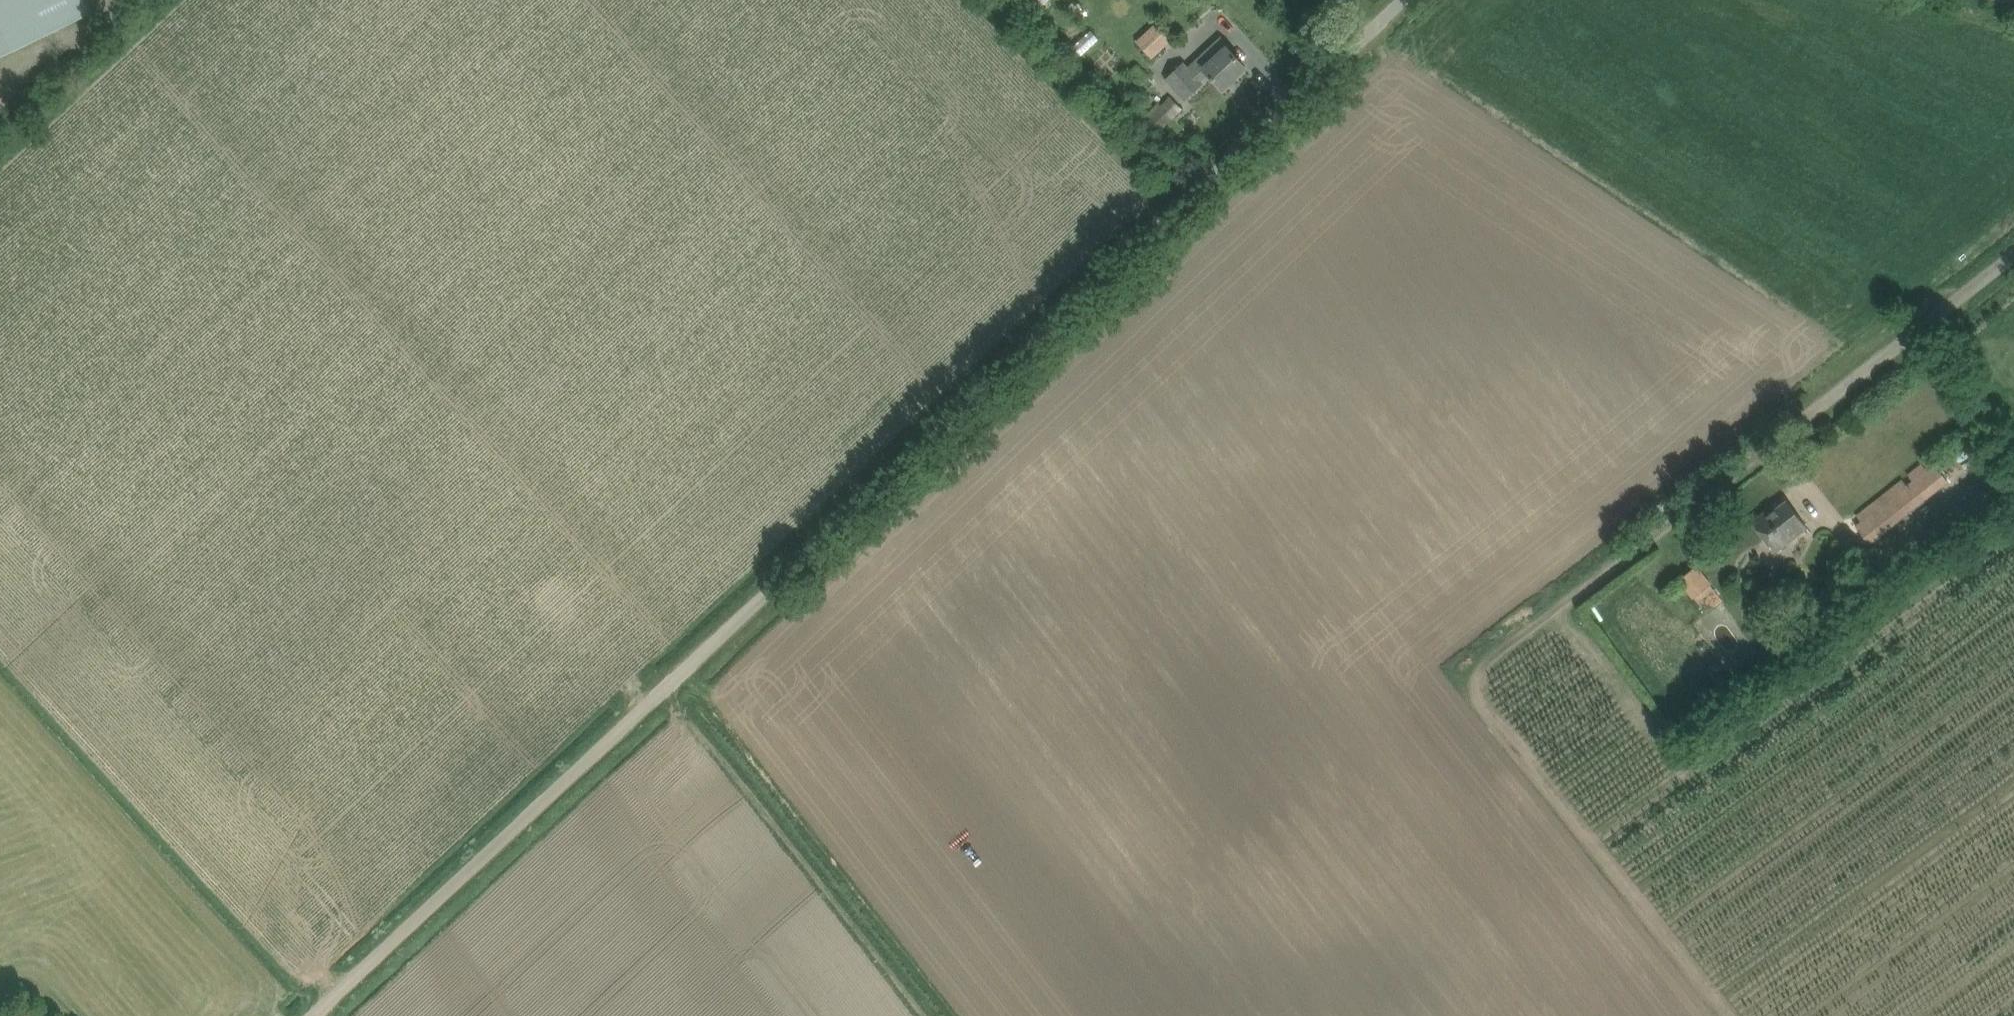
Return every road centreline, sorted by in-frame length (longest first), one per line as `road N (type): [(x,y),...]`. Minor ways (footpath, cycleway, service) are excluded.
road 1 (unclassified): [(312,1015),(1400,0)]
road 2 (unclassified): [(1464,670),(2013,265)]

